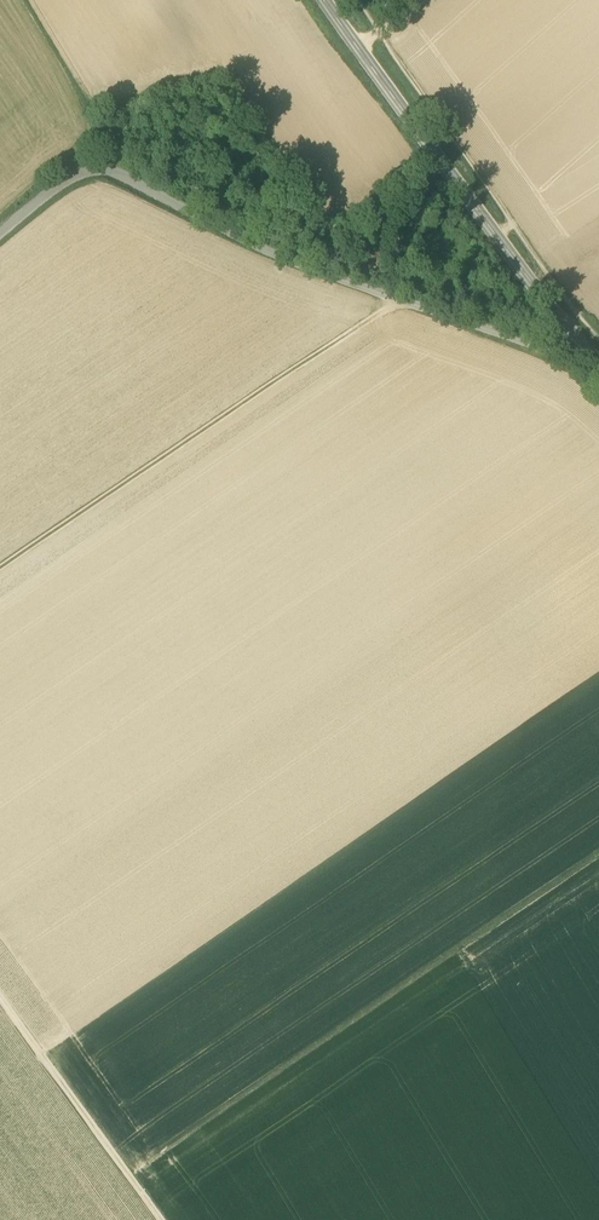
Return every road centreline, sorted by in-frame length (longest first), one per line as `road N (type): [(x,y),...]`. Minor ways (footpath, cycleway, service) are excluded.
road 1 (residential): [(595,362),(284,259),(113,166),(61,182),(0,234)]
road 2 (track): [(0,569),(397,297)]
road 3 (secondary): [(595,362),(326,0)]
road 4 (track): [(162,1219),(0,1000)]

